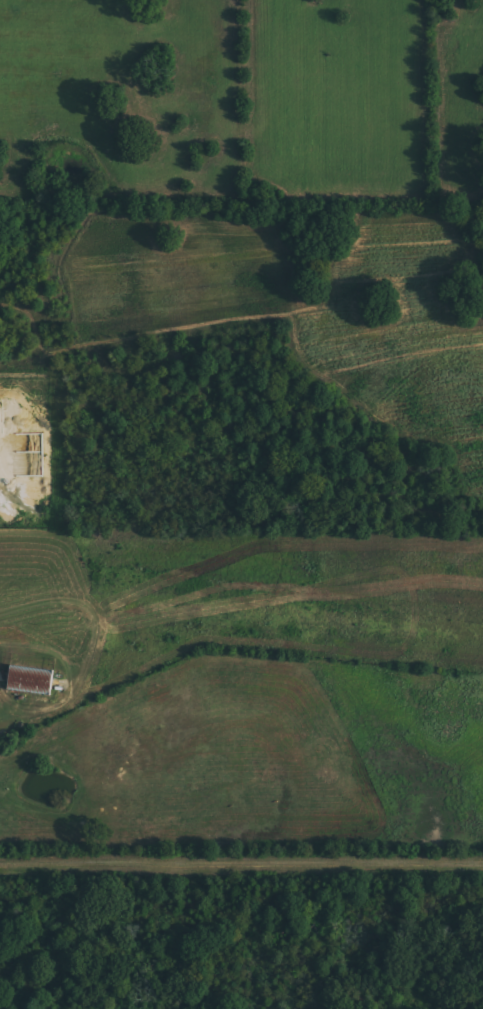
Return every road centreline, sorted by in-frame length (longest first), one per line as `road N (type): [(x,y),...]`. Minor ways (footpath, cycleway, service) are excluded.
road 1 (track): [(482,863),(0,863)]

